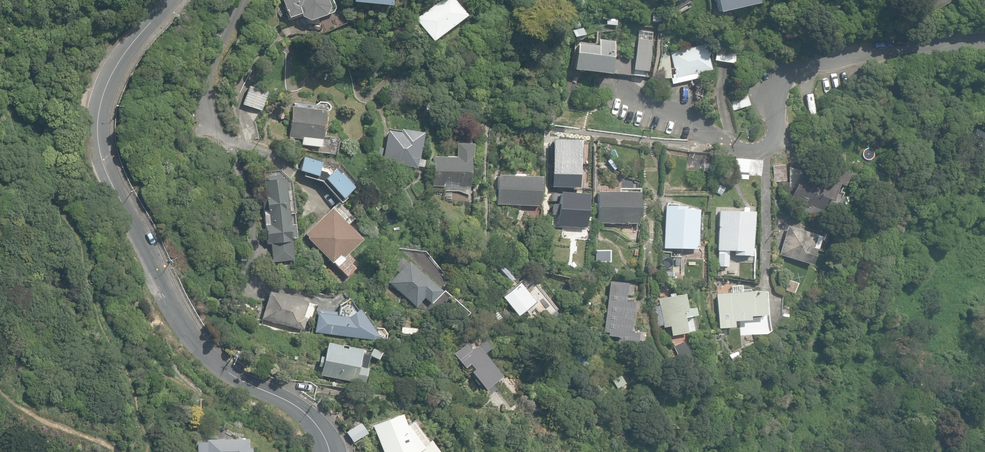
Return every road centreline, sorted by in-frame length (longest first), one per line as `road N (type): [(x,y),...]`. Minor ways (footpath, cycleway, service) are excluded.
road 1 (residential): [(168,0),(120,55),(105,88),(102,159),(190,339),(222,368),(308,417),(323,451)]
road 2 (residential): [(650,100),(766,150),(777,140),(777,84),(809,62),(984,39)]
road 3 (residential): [(242,0),(211,82),(213,118),(229,135)]

